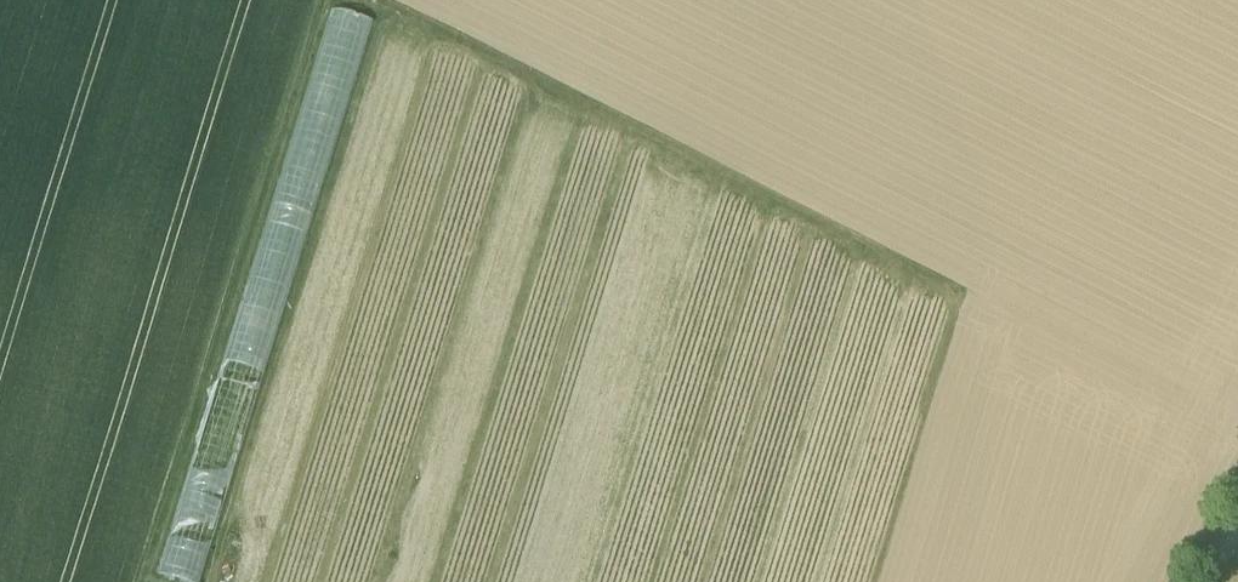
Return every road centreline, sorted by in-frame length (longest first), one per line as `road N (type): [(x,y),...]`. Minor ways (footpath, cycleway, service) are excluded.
road 1 (track): [(320,0),(142,581)]

